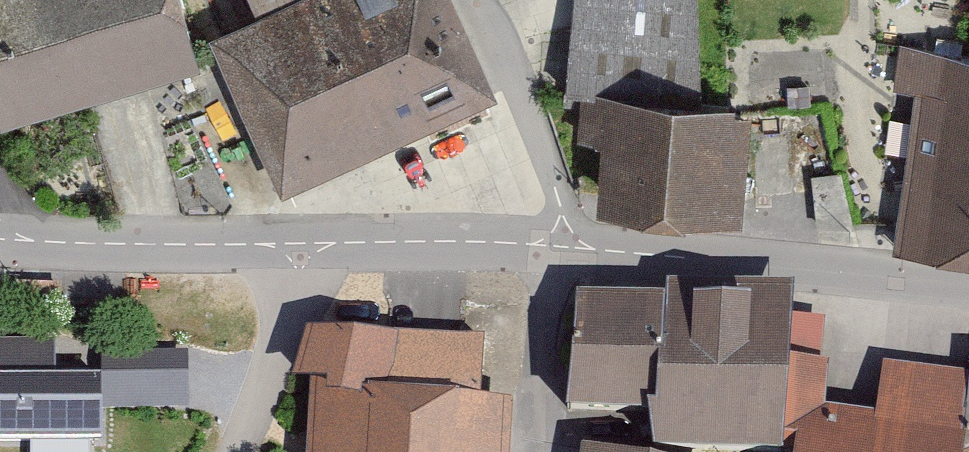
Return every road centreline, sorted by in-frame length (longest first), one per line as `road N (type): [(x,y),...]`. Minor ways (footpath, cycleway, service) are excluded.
road 1 (residential): [(569,249),(968,285)]
road 2 (residential): [(0,242),(304,245)]
road 3 (residential): [(569,249),(461,0)]
road 4 (residential): [(304,245),(569,249)]
road 5 (residential): [(304,245),(236,451)]

